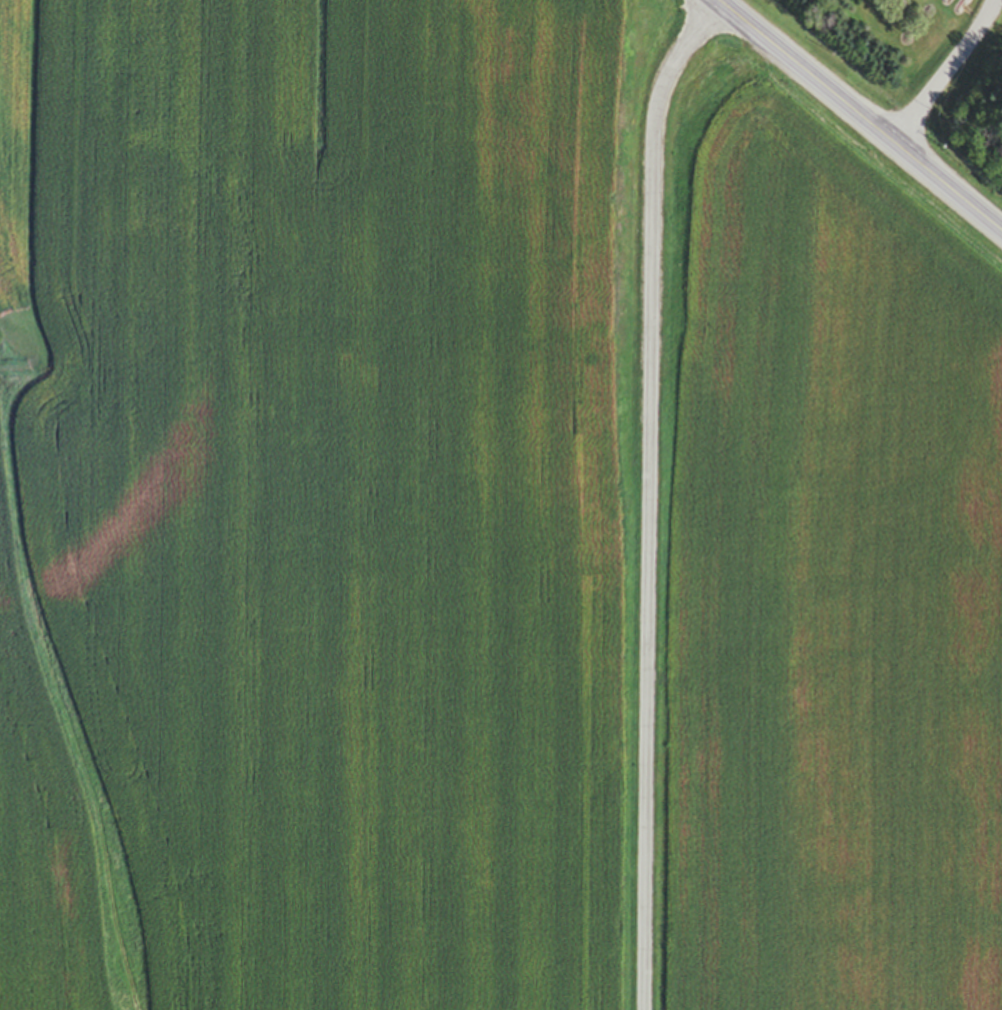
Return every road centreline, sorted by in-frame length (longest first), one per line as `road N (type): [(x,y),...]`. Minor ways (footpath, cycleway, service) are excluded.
road 1 (residential): [(645,1009),(649,159),(655,81),(707,0)]
road 2 (secondary): [(1001,228),(719,0)]
road 3 (residential): [(993,0),(888,140)]

